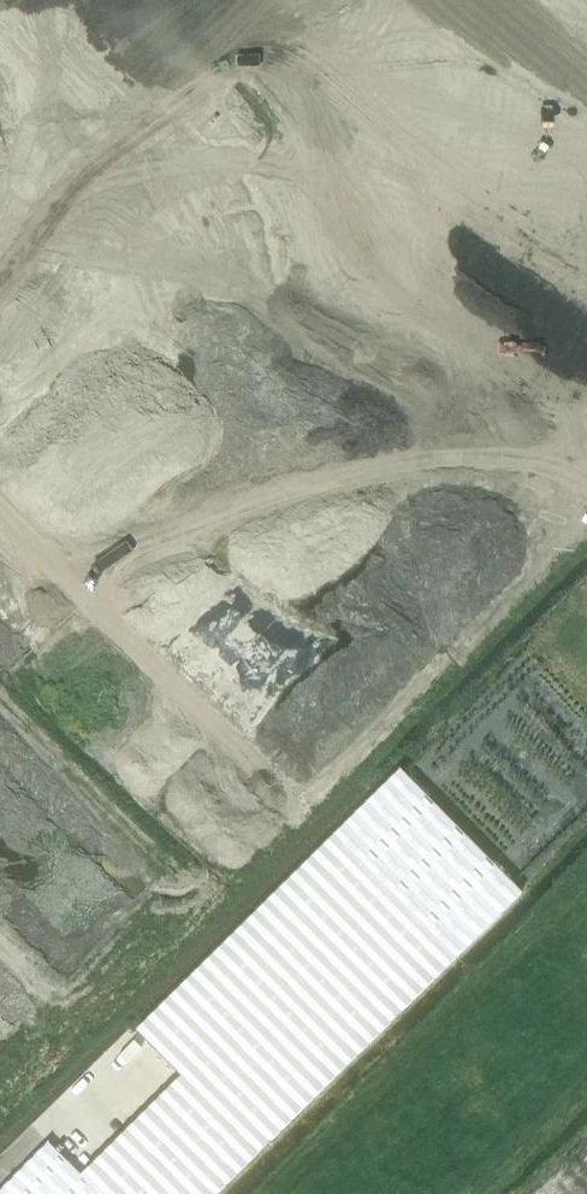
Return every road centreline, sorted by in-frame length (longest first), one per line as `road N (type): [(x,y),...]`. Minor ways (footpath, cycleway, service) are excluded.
road 1 (residential): [(0,506),(251,766)]

